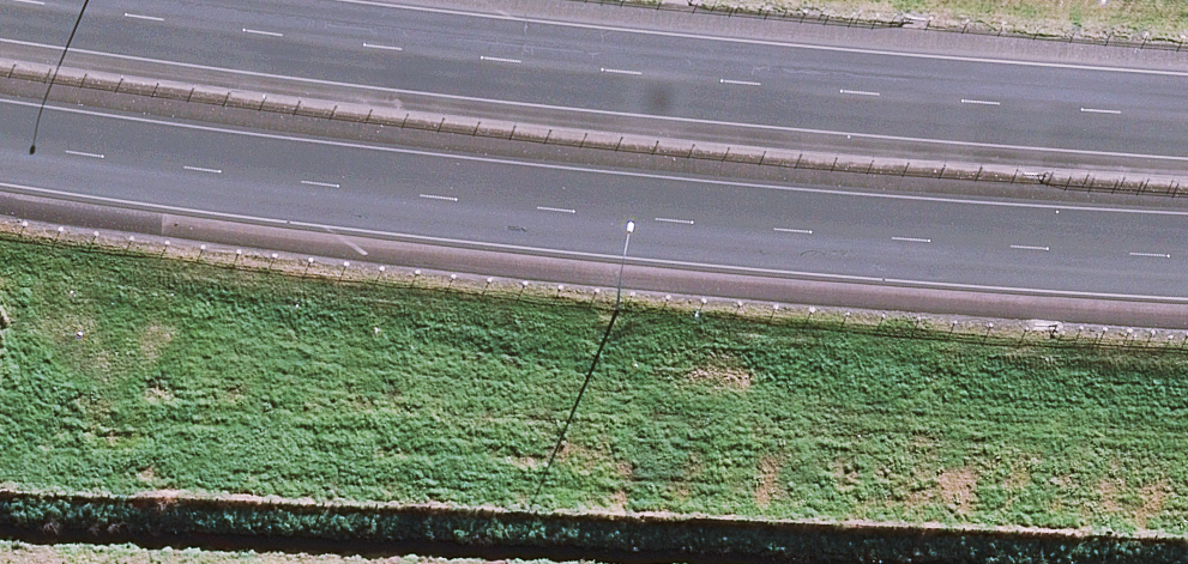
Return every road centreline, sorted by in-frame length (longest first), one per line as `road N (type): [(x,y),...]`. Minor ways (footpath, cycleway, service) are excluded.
road 1 (motorway): [(1187,272),(685,246),(0,163)]
road 2 (motorway): [(79,0),(696,82),(1187,112)]

